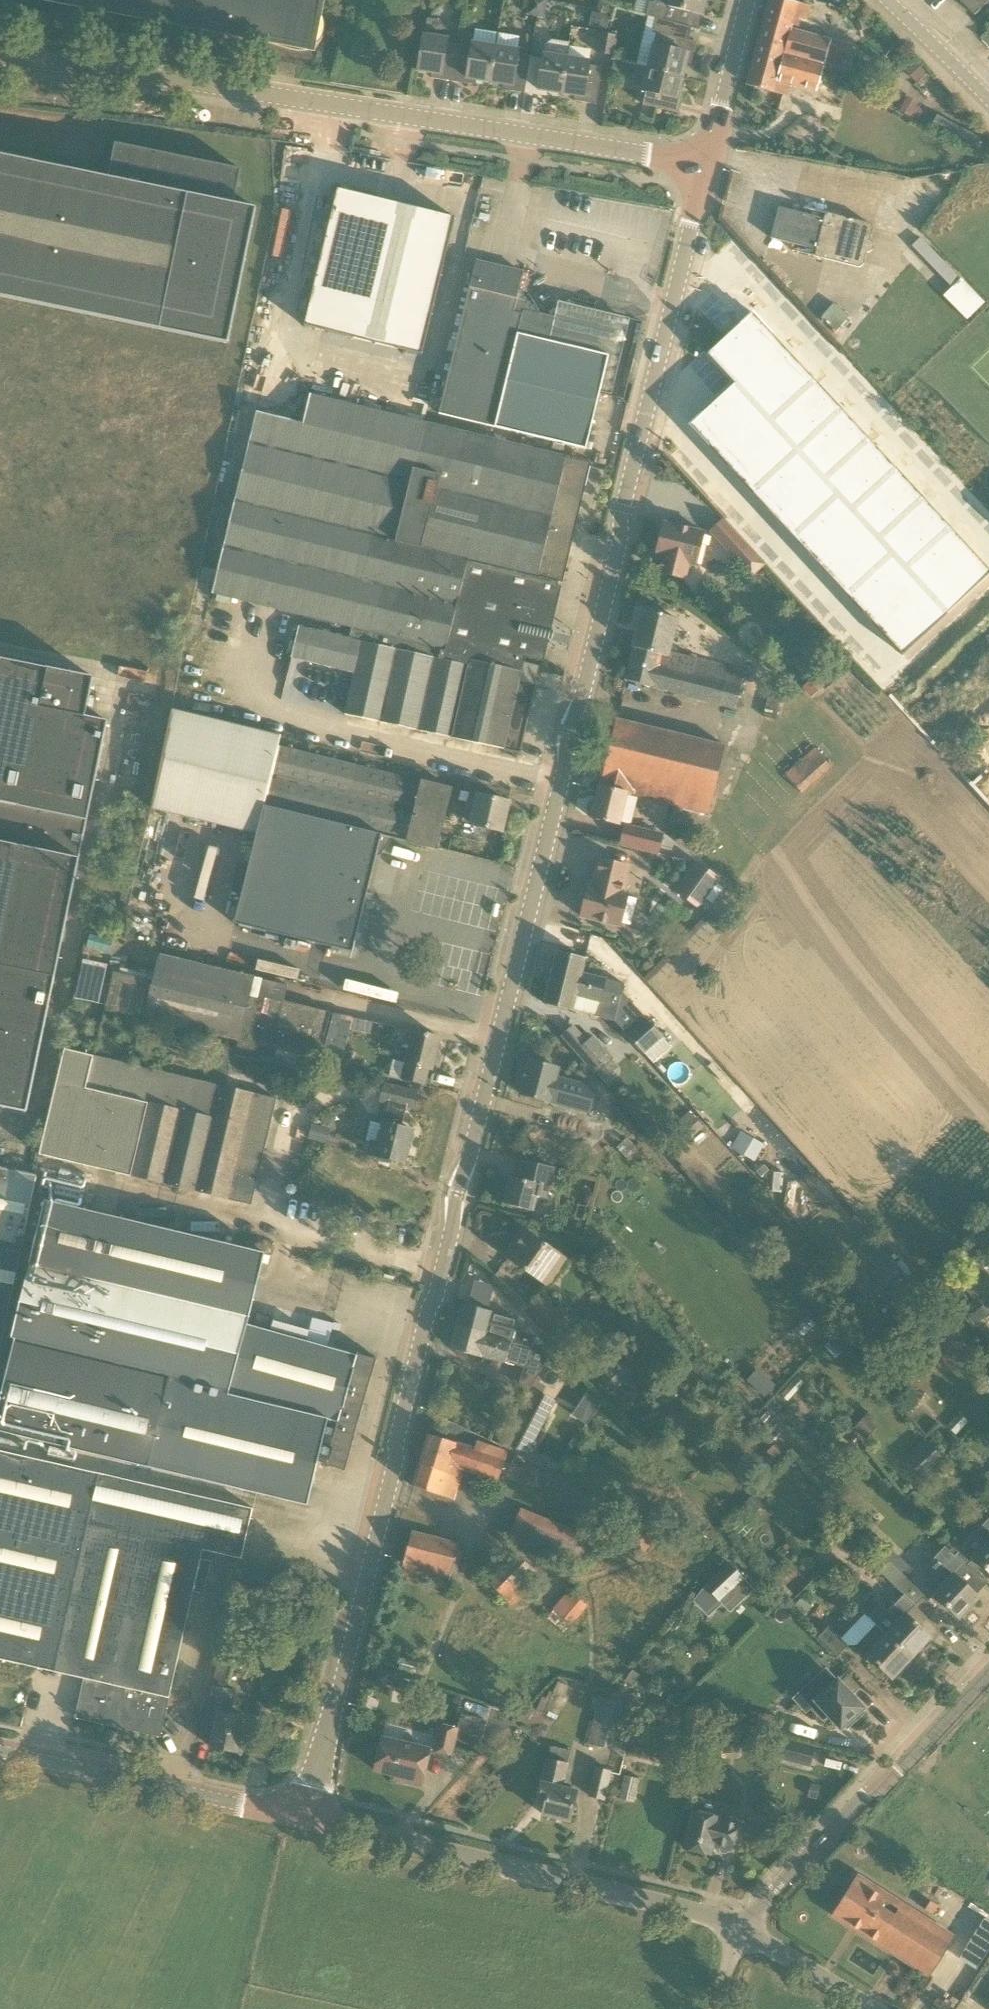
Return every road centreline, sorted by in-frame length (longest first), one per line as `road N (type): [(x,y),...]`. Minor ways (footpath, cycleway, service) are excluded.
road 1 (tertiary): [(306,1819),(707,163)]
road 2 (residential): [(707,163),(0,65)]
road 3 (tertiary): [(306,1819),(742,1927)]
road 4 (tertiary): [(742,1927),(988,1664)]
road 5 (tertiary): [(0,1752),(306,1819)]
road 6 (tertiary): [(707,163),(743,0)]
road 7 (residential): [(988,113),(877,0)]
road 8 (unclassified): [(872,2008),(742,1927)]

